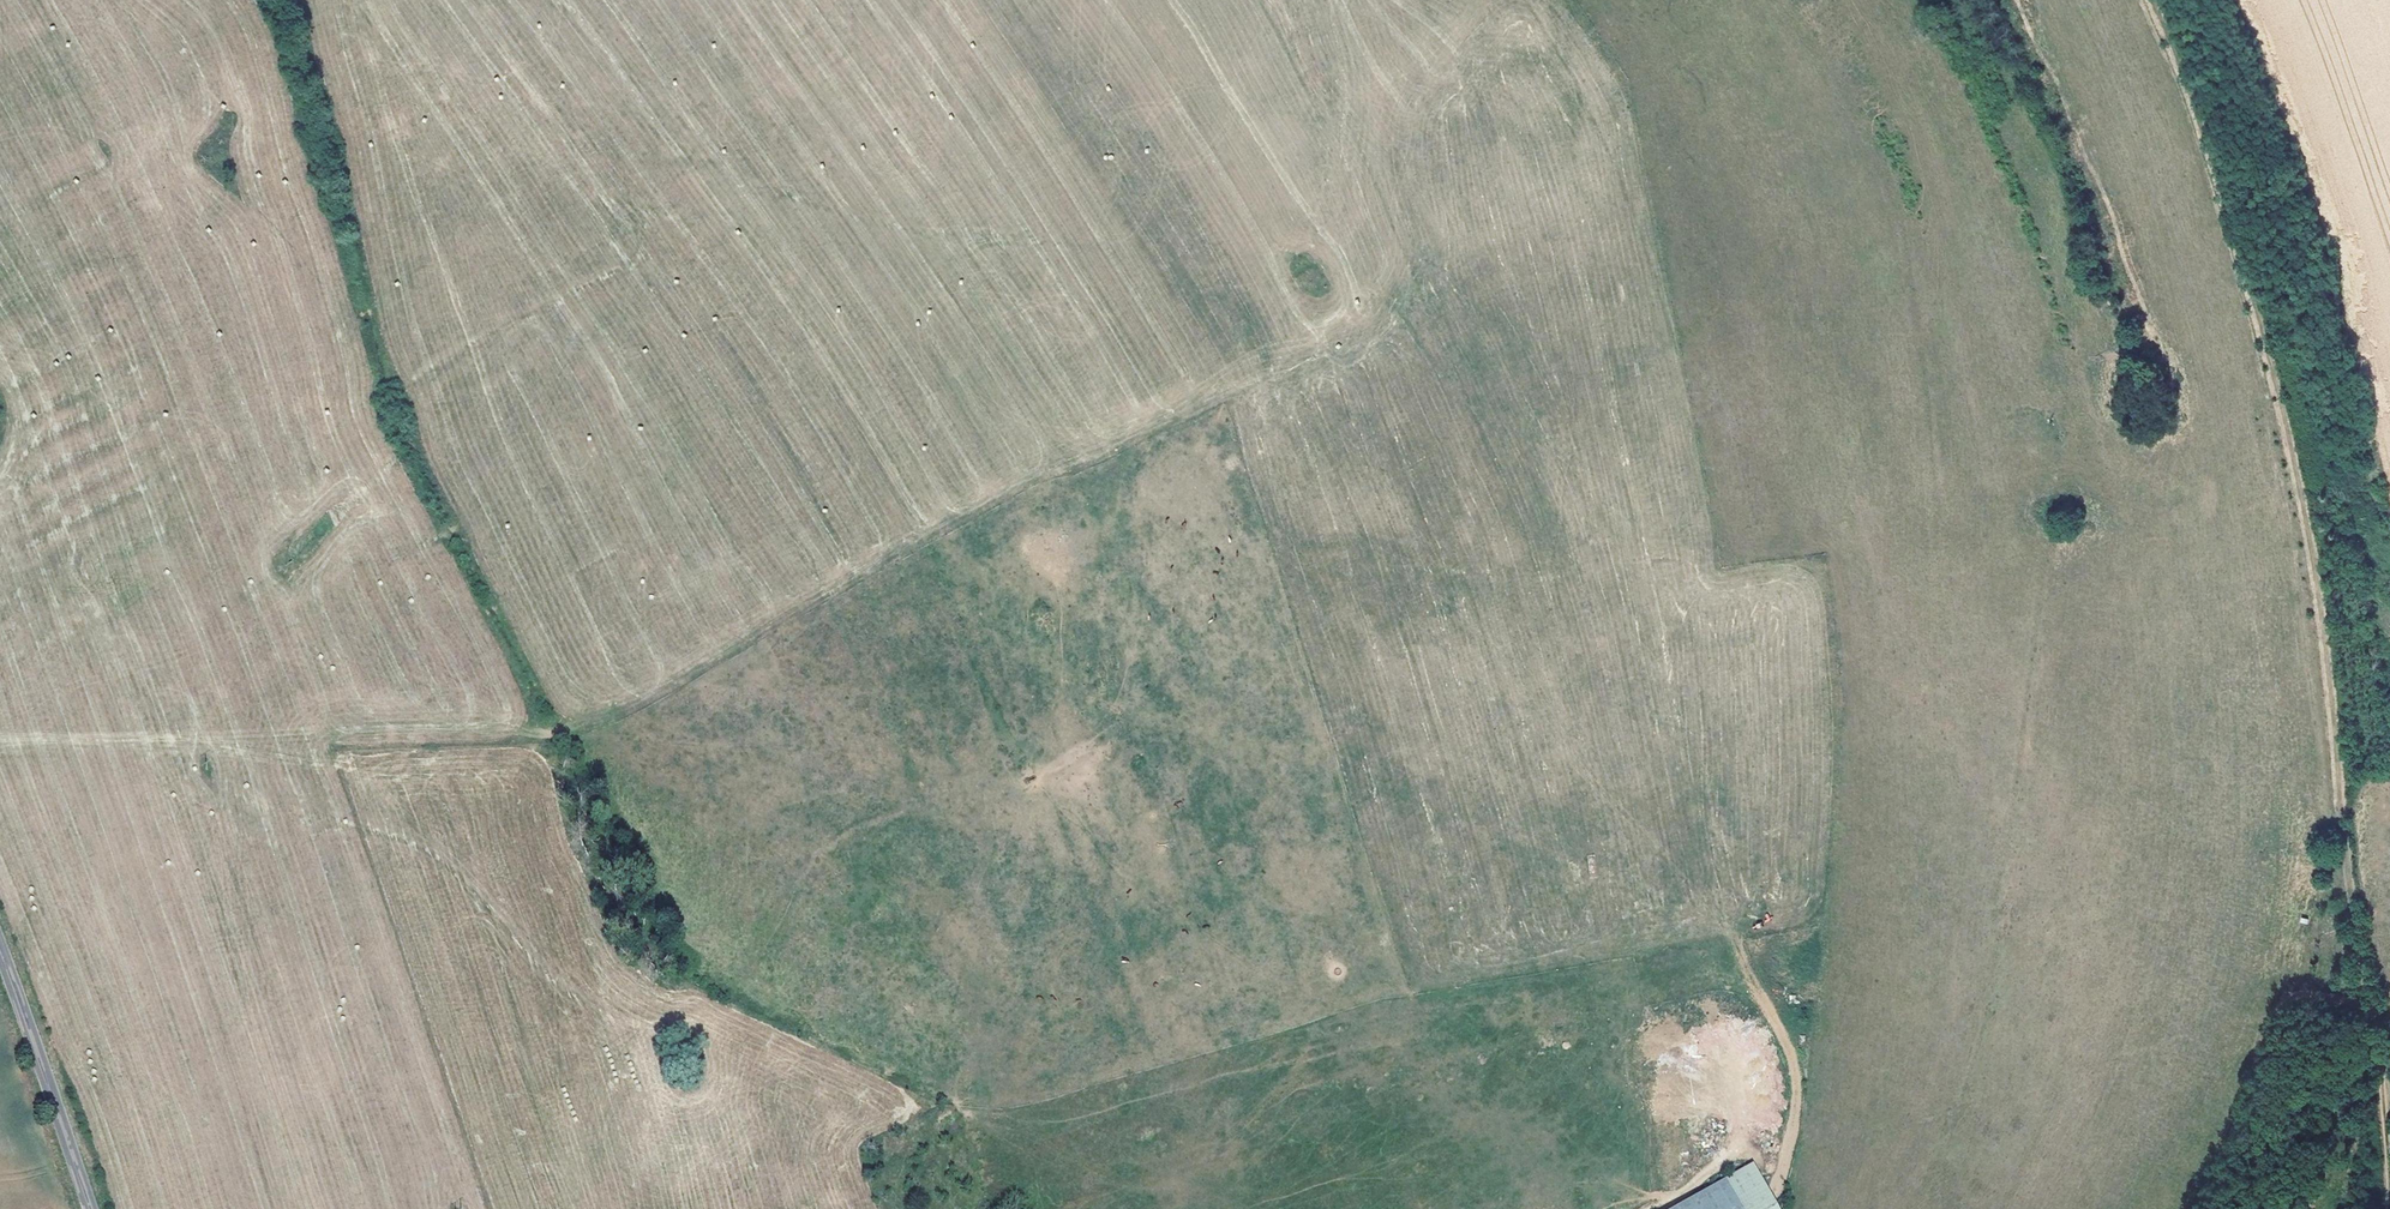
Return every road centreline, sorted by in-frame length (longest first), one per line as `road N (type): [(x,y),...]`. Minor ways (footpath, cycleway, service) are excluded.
road 1 (track): [(2152,0),(2226,202),(2289,438),(2322,617),(2355,930),(2380,1069),(2387,1208)]
road 2 (tertiary): [(0,949),(91,1208)]

